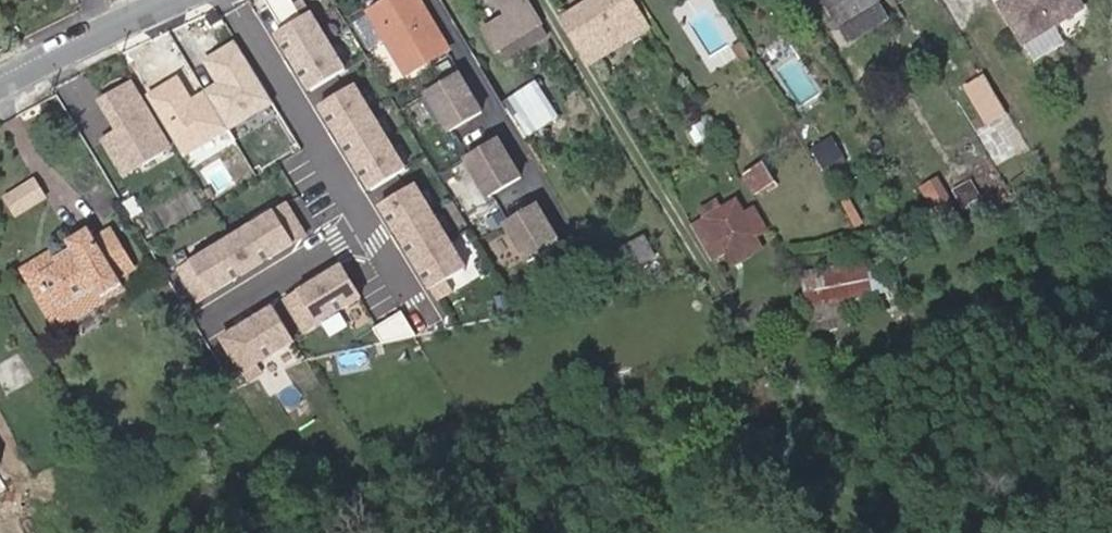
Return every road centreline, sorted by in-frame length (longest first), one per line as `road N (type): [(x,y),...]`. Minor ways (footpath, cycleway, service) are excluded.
road 1 (residential): [(0,87),(181,0)]

